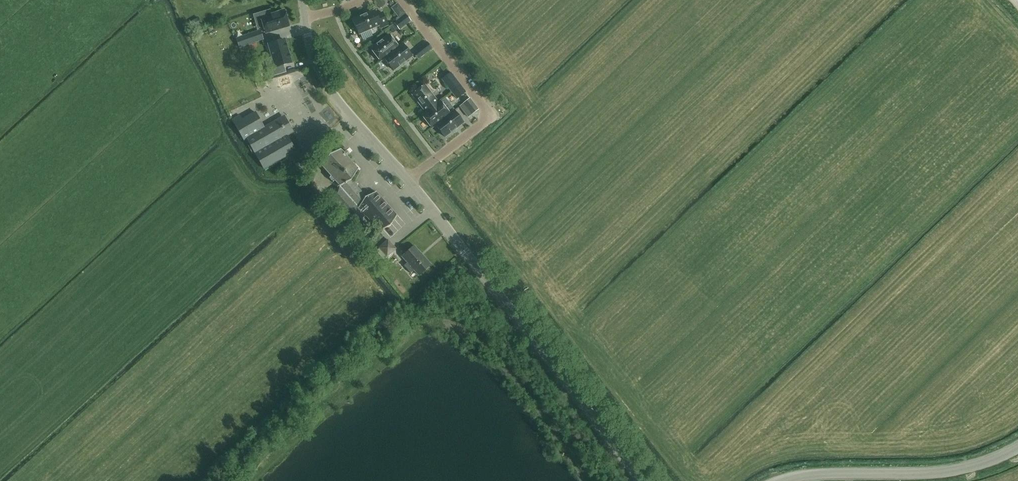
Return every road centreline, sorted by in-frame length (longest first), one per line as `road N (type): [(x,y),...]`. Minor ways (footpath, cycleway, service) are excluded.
road 1 (tertiary): [(645,480),(407,180)]
road 2 (residential): [(407,180),(490,116),(402,0)]
road 3 (tertiary): [(782,480),(941,473),(1017,448)]
road 4 (tertiary): [(407,180),(334,95),(304,18)]

